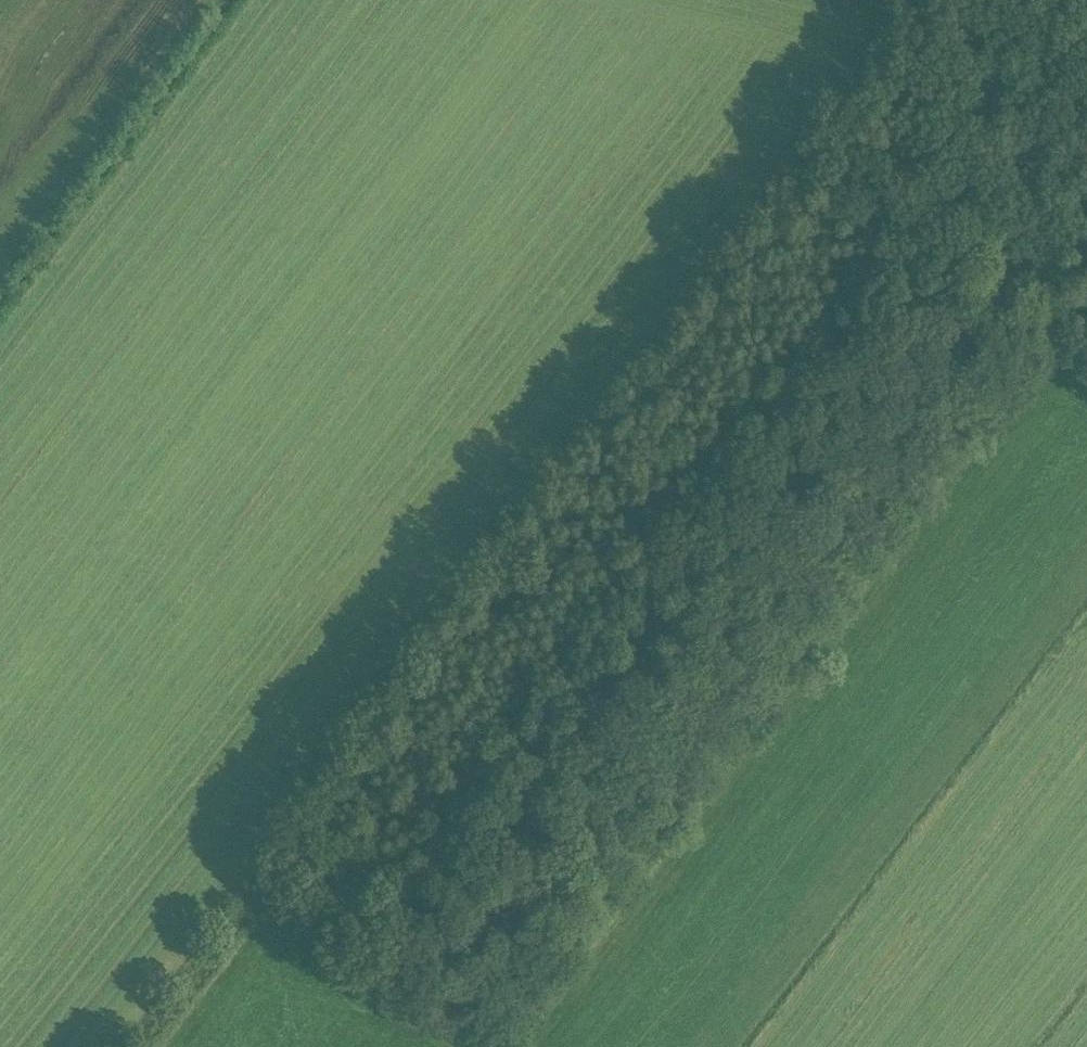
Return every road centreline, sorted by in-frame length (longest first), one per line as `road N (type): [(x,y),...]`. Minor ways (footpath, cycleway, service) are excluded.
road 1 (track): [(929,0),(968,253),(435,974)]

